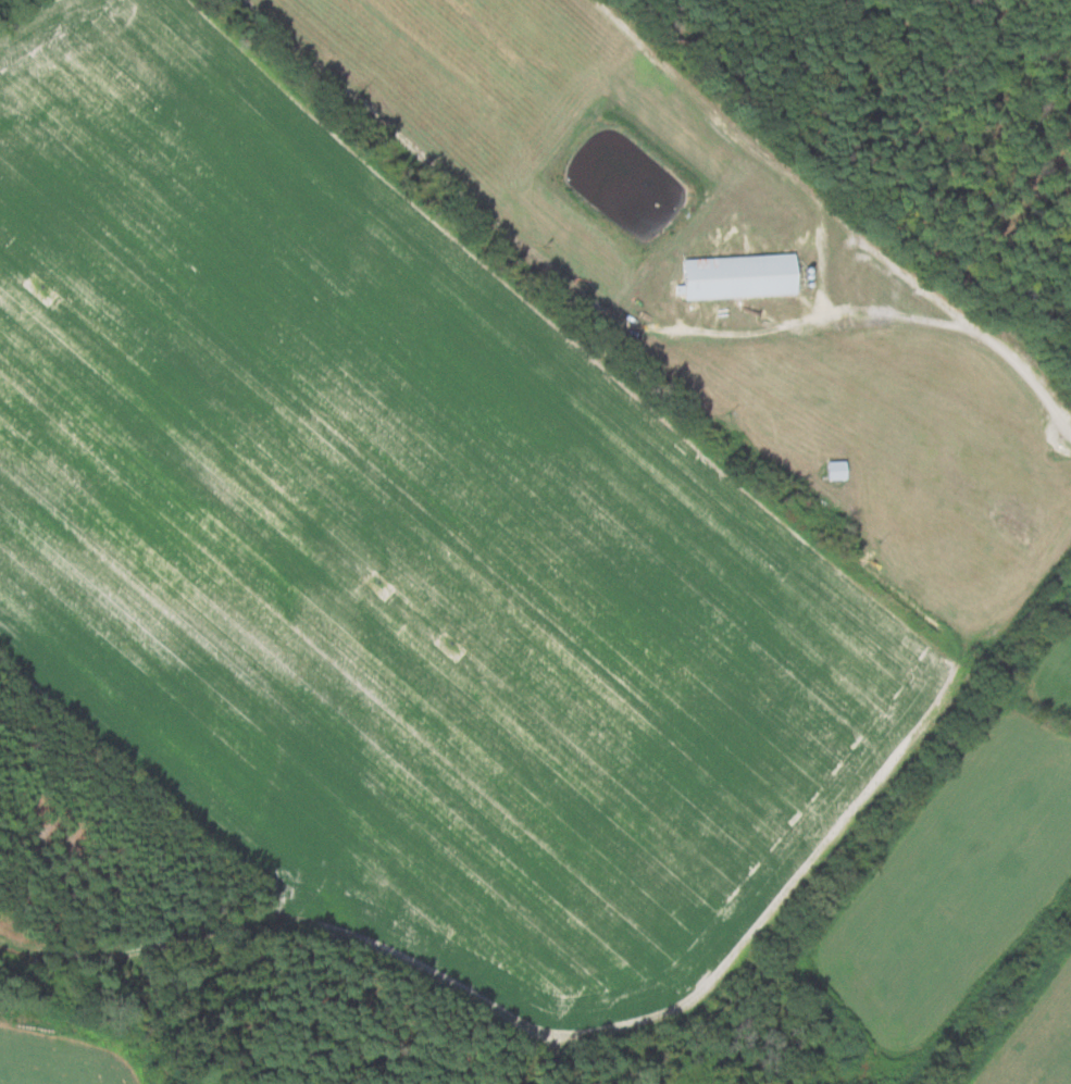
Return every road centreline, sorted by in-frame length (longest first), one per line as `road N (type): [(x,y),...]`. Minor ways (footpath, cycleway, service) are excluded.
road 1 (residential): [(1070,424),(1037,379),(977,334),(896,322),(684,333)]

